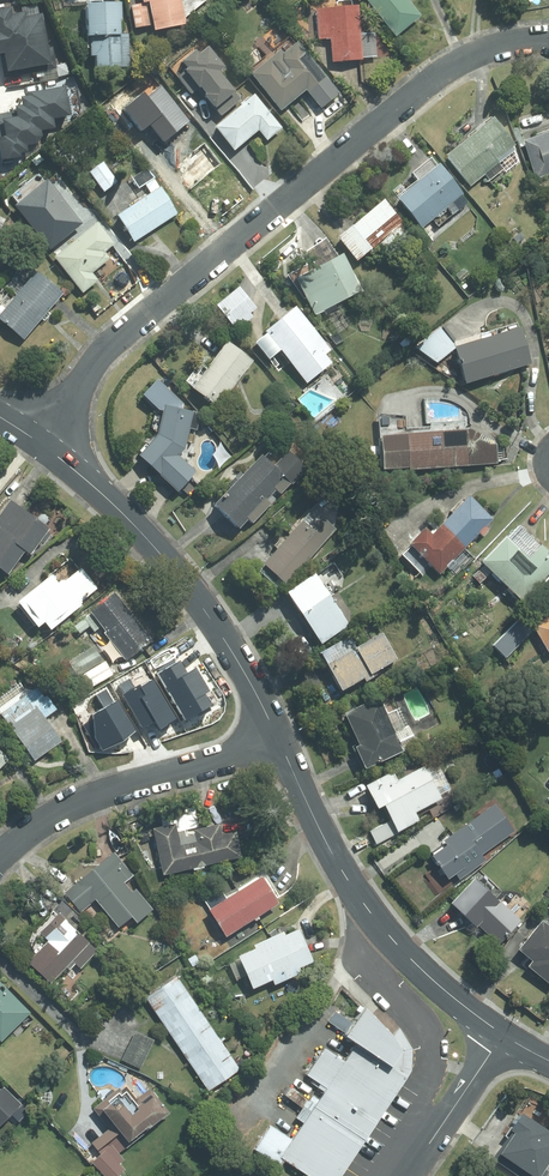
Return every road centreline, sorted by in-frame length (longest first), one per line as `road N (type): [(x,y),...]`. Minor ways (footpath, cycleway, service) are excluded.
road 1 (residential): [(548,42),(467,59),(432,81),(126,332),(91,367),(42,443)]
road 2 (tertiary): [(277,739),(235,656),(173,565),(42,443)]
road 3 (tertiary): [(503,1036),(429,978),(357,899),(277,739)]
road 4 (residential): [(0,857),(70,807),(277,739)]
road 5 (residential): [(408,1175),(503,1036)]

